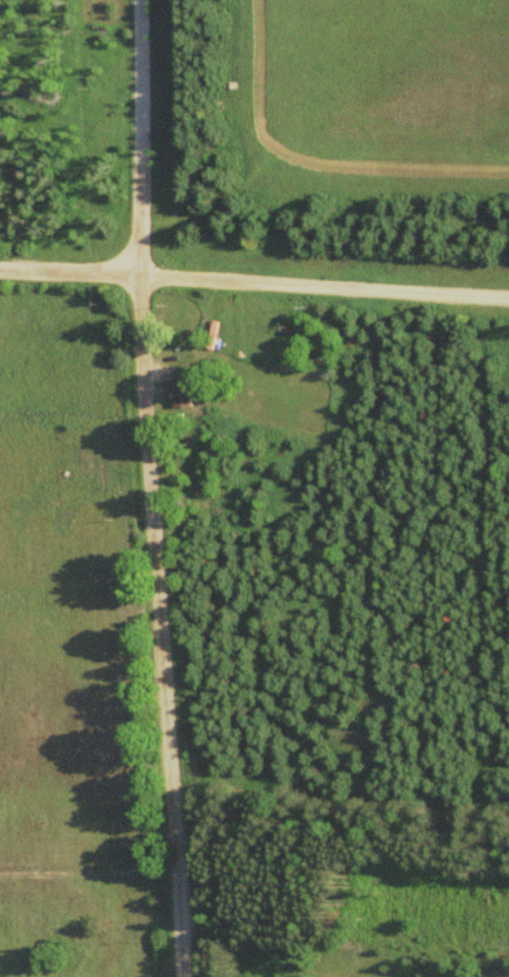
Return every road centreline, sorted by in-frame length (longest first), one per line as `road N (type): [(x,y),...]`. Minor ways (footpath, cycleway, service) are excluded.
road 1 (residential): [(187,976),(143,276),(142,0)]
road 2 (residential): [(143,276),(508,291)]
road 3 (residential): [(0,269),(143,276)]

